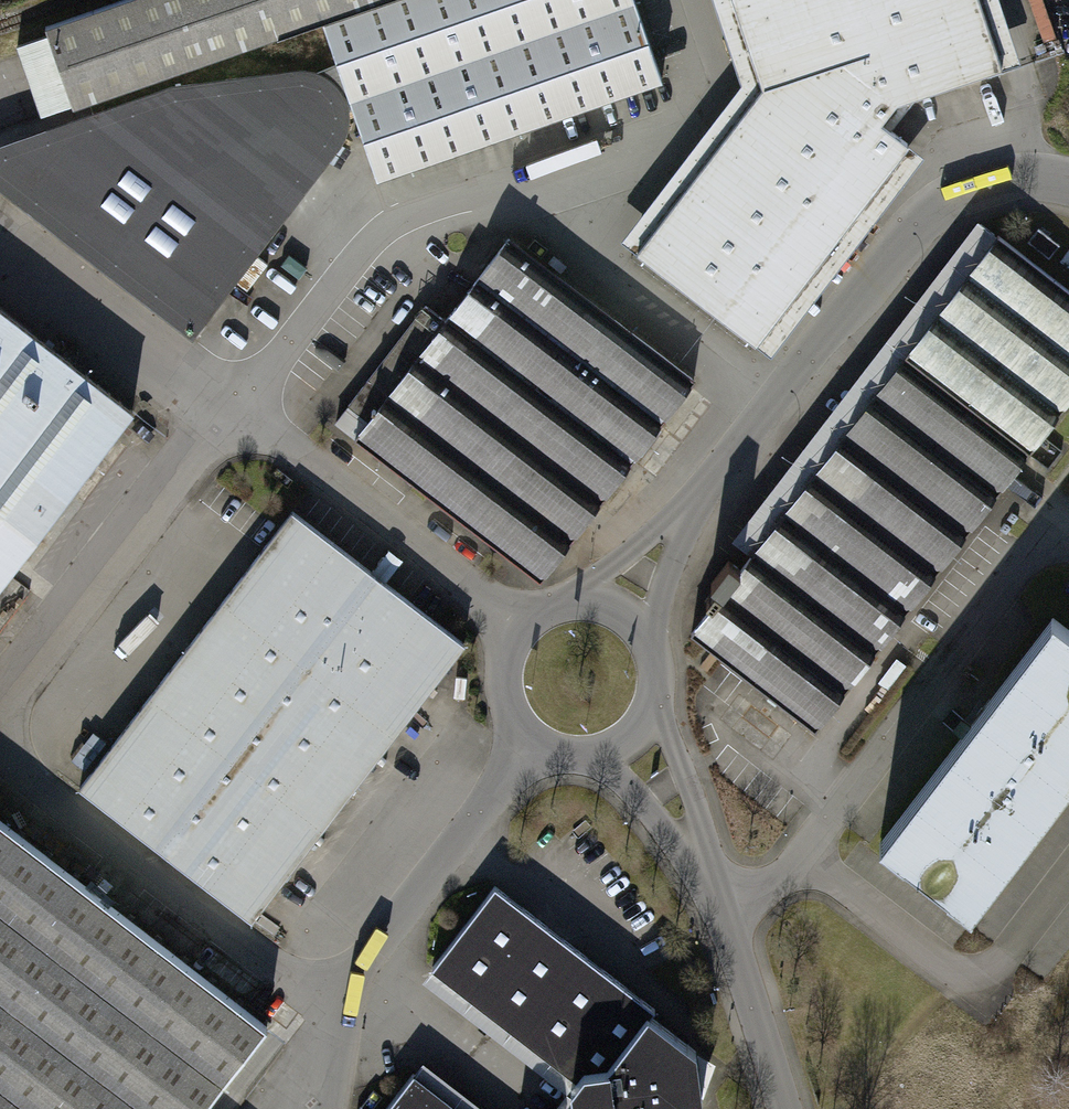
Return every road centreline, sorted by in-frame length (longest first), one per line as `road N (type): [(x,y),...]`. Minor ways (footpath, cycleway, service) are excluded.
road 1 (unclassified): [(1068,182),(1031,175),(973,184),(907,229),(685,514)]
road 2 (unclassified): [(530,747),(331,1007)]
road 3 (unclassified): [(707,879),(733,934),(783,1108)]
road 4 (unclassified): [(574,594),(516,625),(497,666),(502,711),(530,747)]
road 5 (unclassified): [(707,879),(711,850),(663,707)]
road 6 (unclassified): [(592,764),(639,799),(707,879)]
road 7 (unclassified): [(685,514),(574,594)]
road 8 (unclassified): [(660,645),(660,604),(685,514)]

